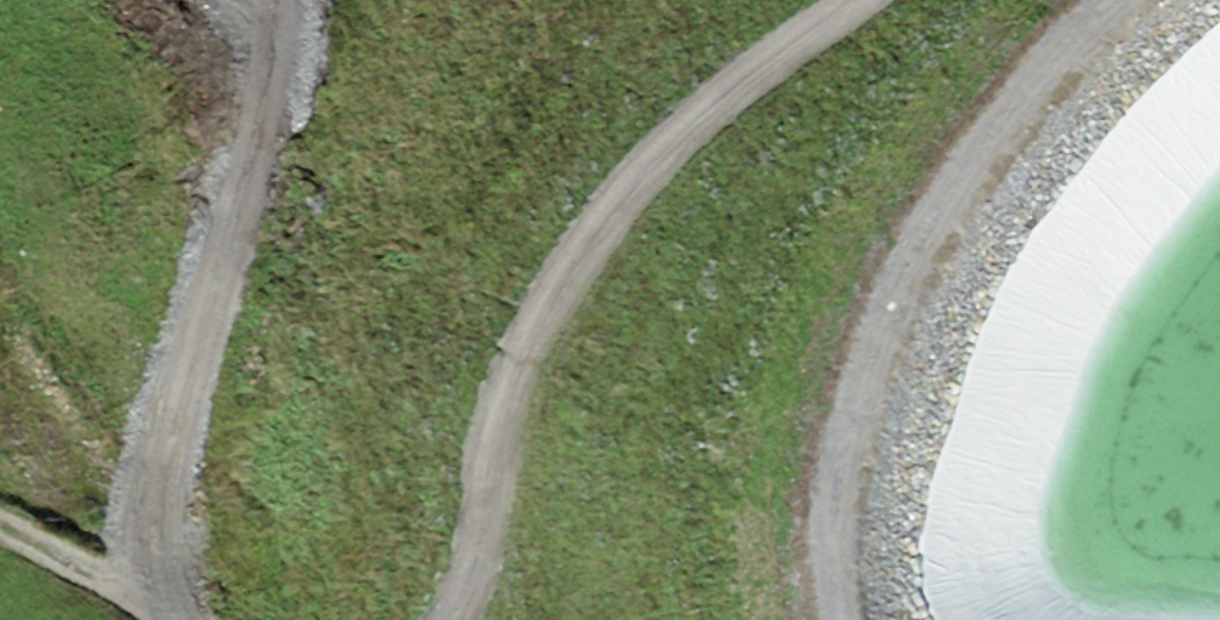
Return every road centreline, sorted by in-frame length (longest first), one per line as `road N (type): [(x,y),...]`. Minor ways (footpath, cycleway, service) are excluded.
road 1 (track): [(1141,0),(959,218),(853,454),(882,619)]
road 2 (track): [(475,619),(501,553),(537,502),(582,478),(807,464),(853,454)]
road 3 (track): [(0,537),(148,619)]

